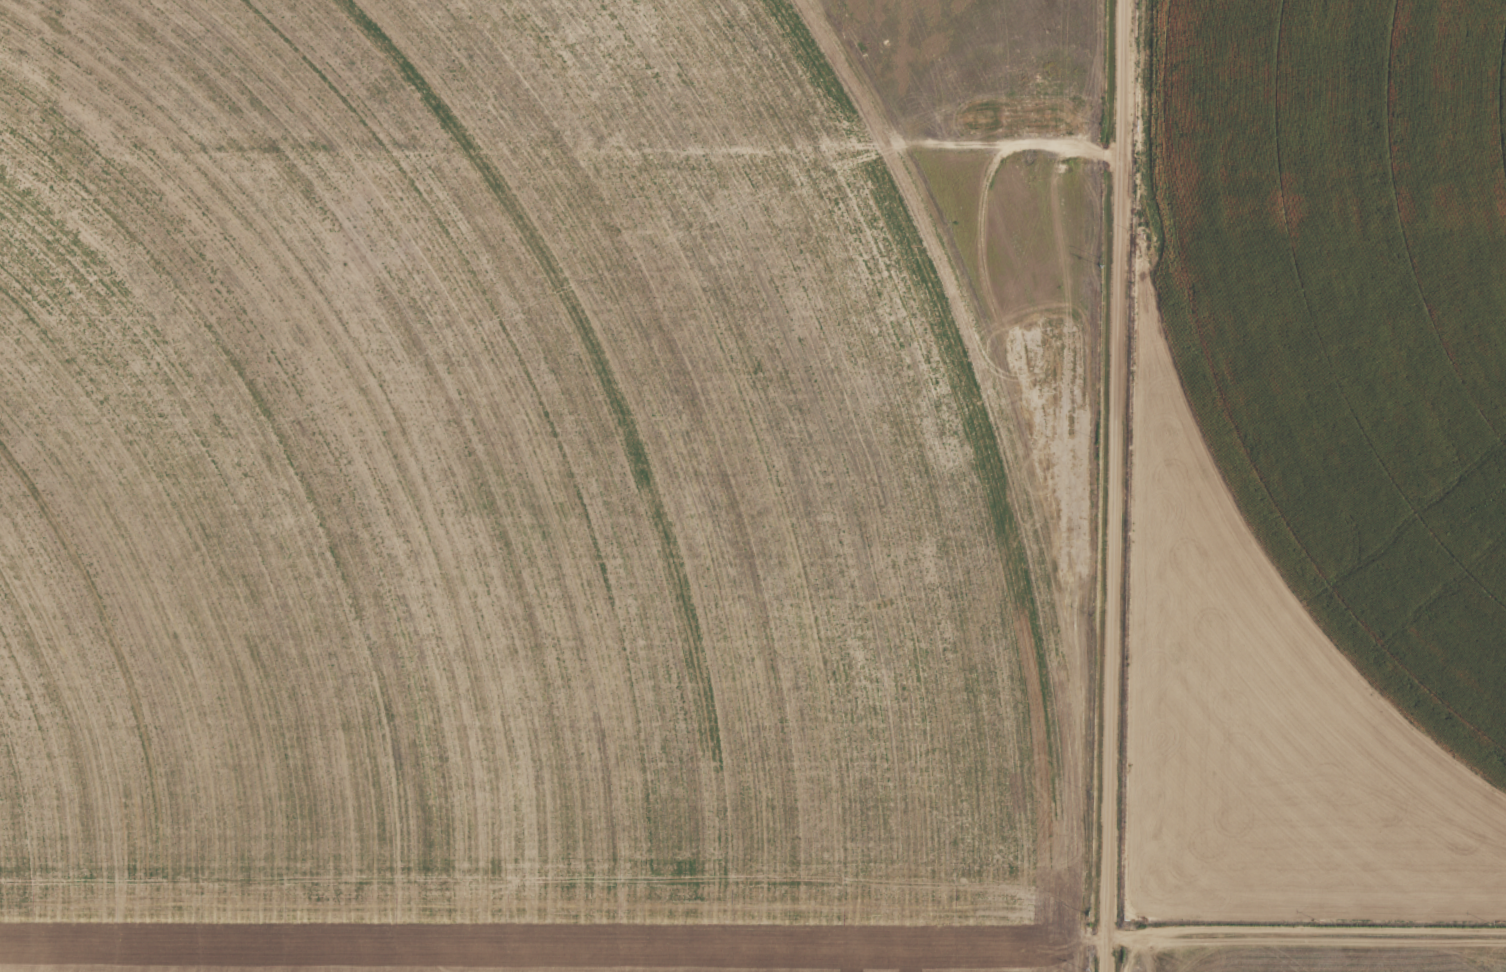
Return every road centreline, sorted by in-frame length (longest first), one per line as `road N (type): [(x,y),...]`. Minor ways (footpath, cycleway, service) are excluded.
road 1 (residential): [(1105,971),(1121,0)]

